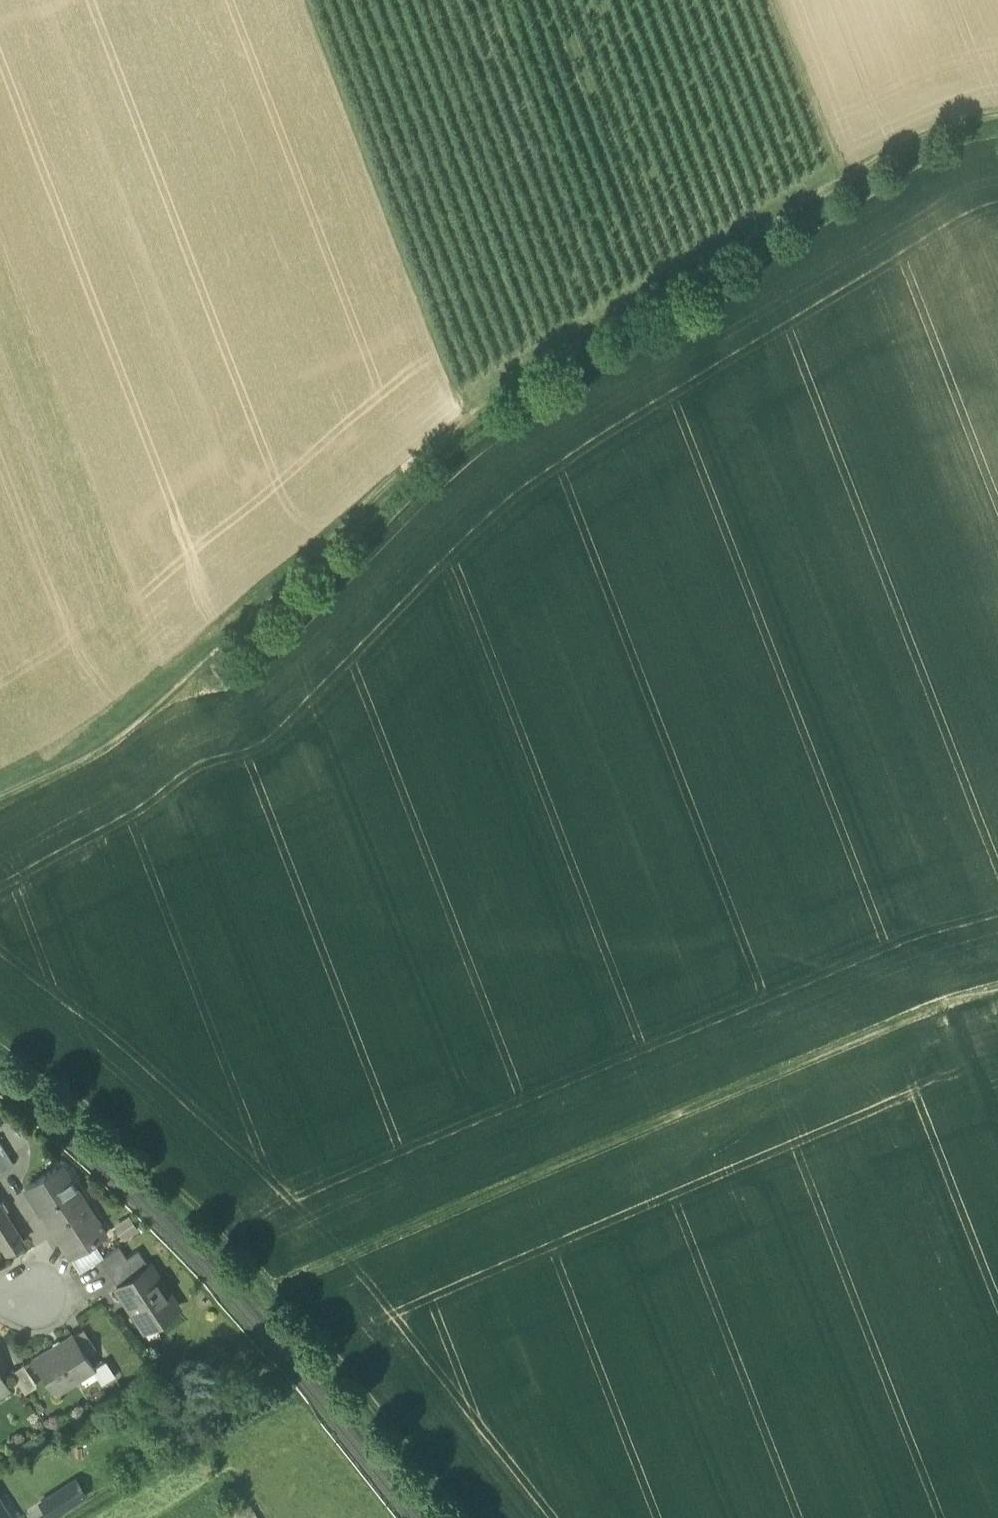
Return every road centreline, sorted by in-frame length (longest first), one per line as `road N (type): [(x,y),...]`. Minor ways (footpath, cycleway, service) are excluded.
road 1 (track): [(0,802),(140,718),(403,474),(595,331),(932,131),(997,116)]
road 2 (track): [(997,989),(936,1006),(270,1286)]
road 3 (track): [(0,1044),(78,1101),(270,1286),(456,1517)]

